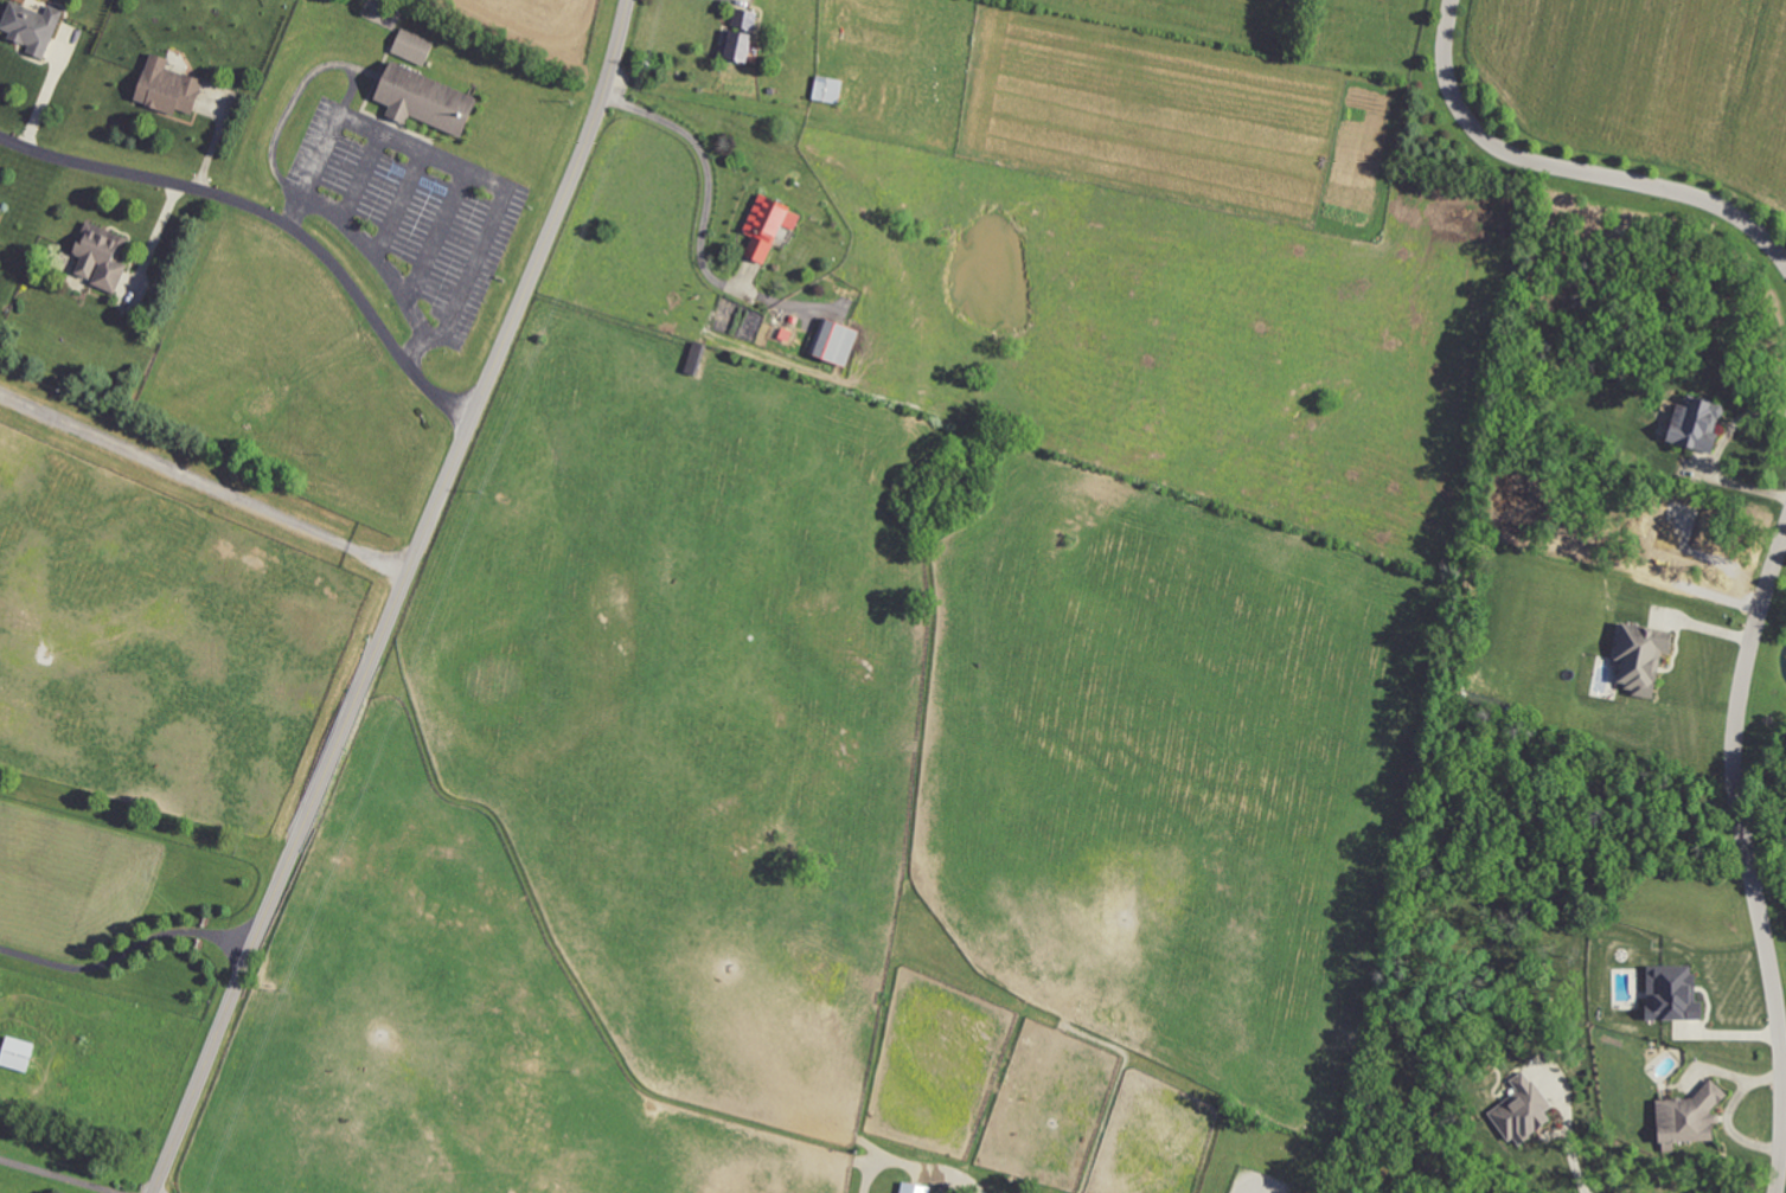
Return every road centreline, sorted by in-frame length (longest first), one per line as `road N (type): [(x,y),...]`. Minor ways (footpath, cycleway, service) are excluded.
road 1 (secondary): [(155,1192),(591,129),(627,0)]
road 2 (residential): [(1785,534),(1752,633),(1731,774),(1779,1019),(1776,1192)]
road 3 (residential): [(0,136),(247,205),(301,235),(367,303),(402,364),(434,393),(480,400)]
road 4 (residential): [(1452,0),(1447,66),(1458,110),(1483,141),(1522,161),(1692,194),(1736,213),(1785,265)]

